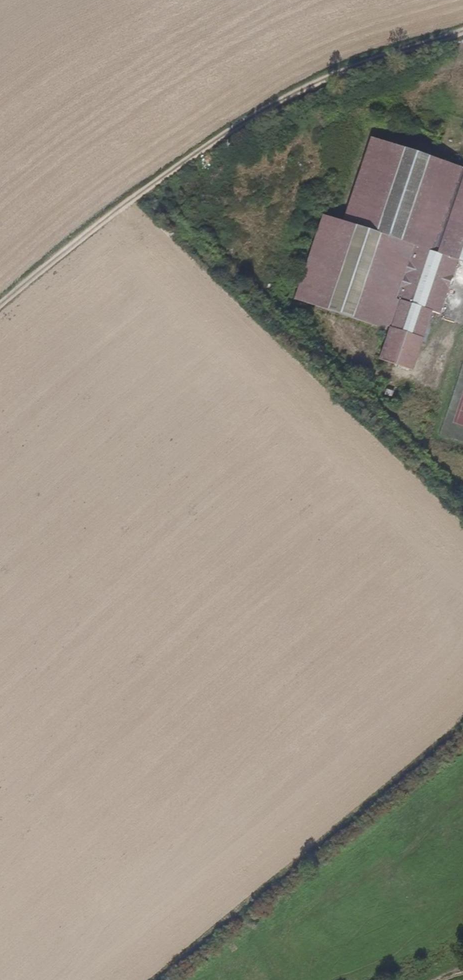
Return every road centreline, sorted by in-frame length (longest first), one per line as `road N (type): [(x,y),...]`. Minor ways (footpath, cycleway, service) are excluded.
road 1 (track): [(0,294),(121,200),(287,88),(336,63),(462,26)]

